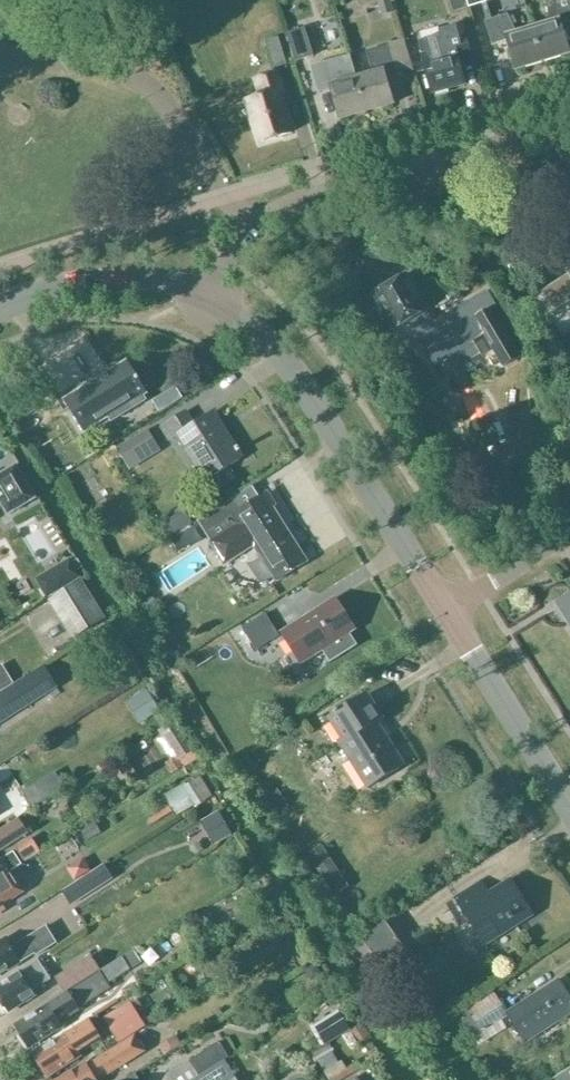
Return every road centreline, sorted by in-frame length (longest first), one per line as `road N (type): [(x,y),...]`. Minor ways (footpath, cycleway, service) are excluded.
road 1 (unclassified): [(211,299),(290,369),(446,612)]
road 2 (unclassified): [(255,230),(316,196),(569,122)]
road 3 (residential): [(0,63),(76,62),(131,75),(156,92),(226,201),(255,230)]
road 4 (unclassified): [(446,612),(569,808)]
road 5 (unclassified): [(0,309),(99,282),(156,284),(211,299)]
road 6 (residential): [(446,612),(569,532)]

